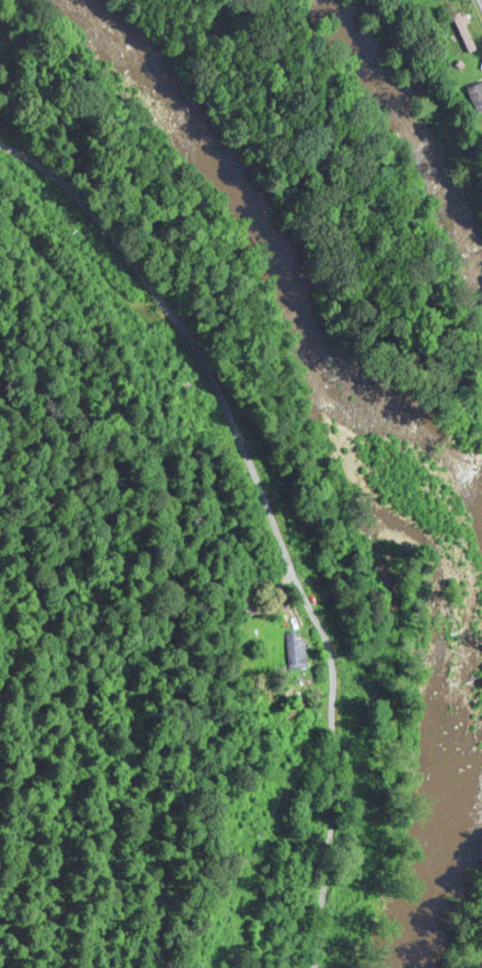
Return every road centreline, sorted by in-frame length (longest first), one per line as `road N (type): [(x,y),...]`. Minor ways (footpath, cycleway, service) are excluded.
road 1 (residential): [(315,967),(319,804),(337,701),(328,636),(286,555),(260,462),(173,310),(65,184),(0,134)]

